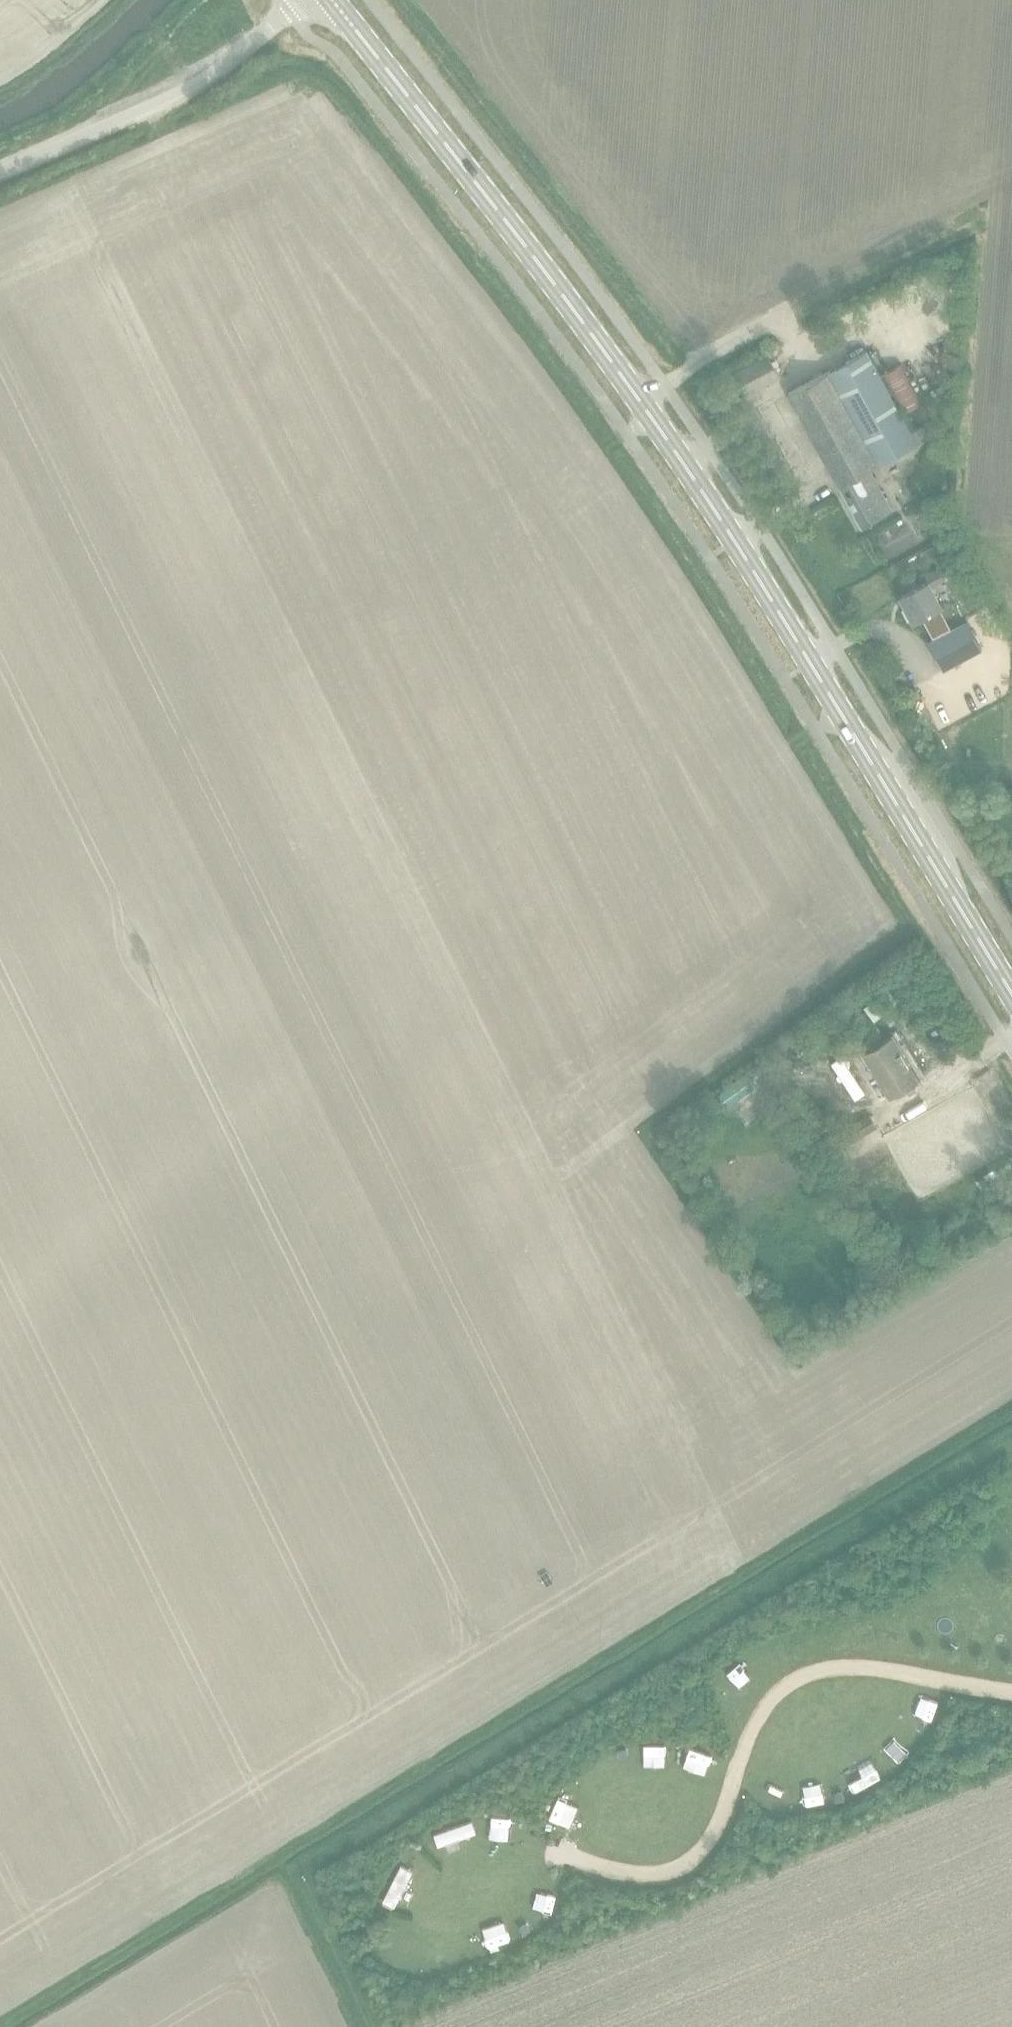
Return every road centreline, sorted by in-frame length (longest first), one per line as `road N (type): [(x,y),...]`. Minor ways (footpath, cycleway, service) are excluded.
road 1 (secondary): [(1011,1001),(730,538),(328,0)]
road 2 (unclassified): [(0,170),(135,112),(277,23),(301,0)]

